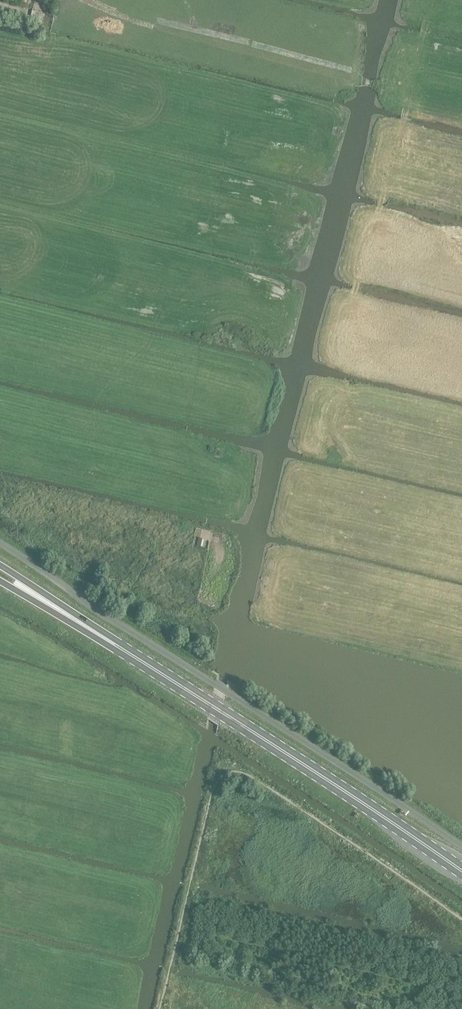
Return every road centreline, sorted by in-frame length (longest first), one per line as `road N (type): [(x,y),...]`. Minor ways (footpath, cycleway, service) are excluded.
road 1 (trunk): [(461,865),(51,606)]
road 2 (track): [(406,94),(92,0)]
road 3 (track): [(425,26),(406,94),(459,107)]

